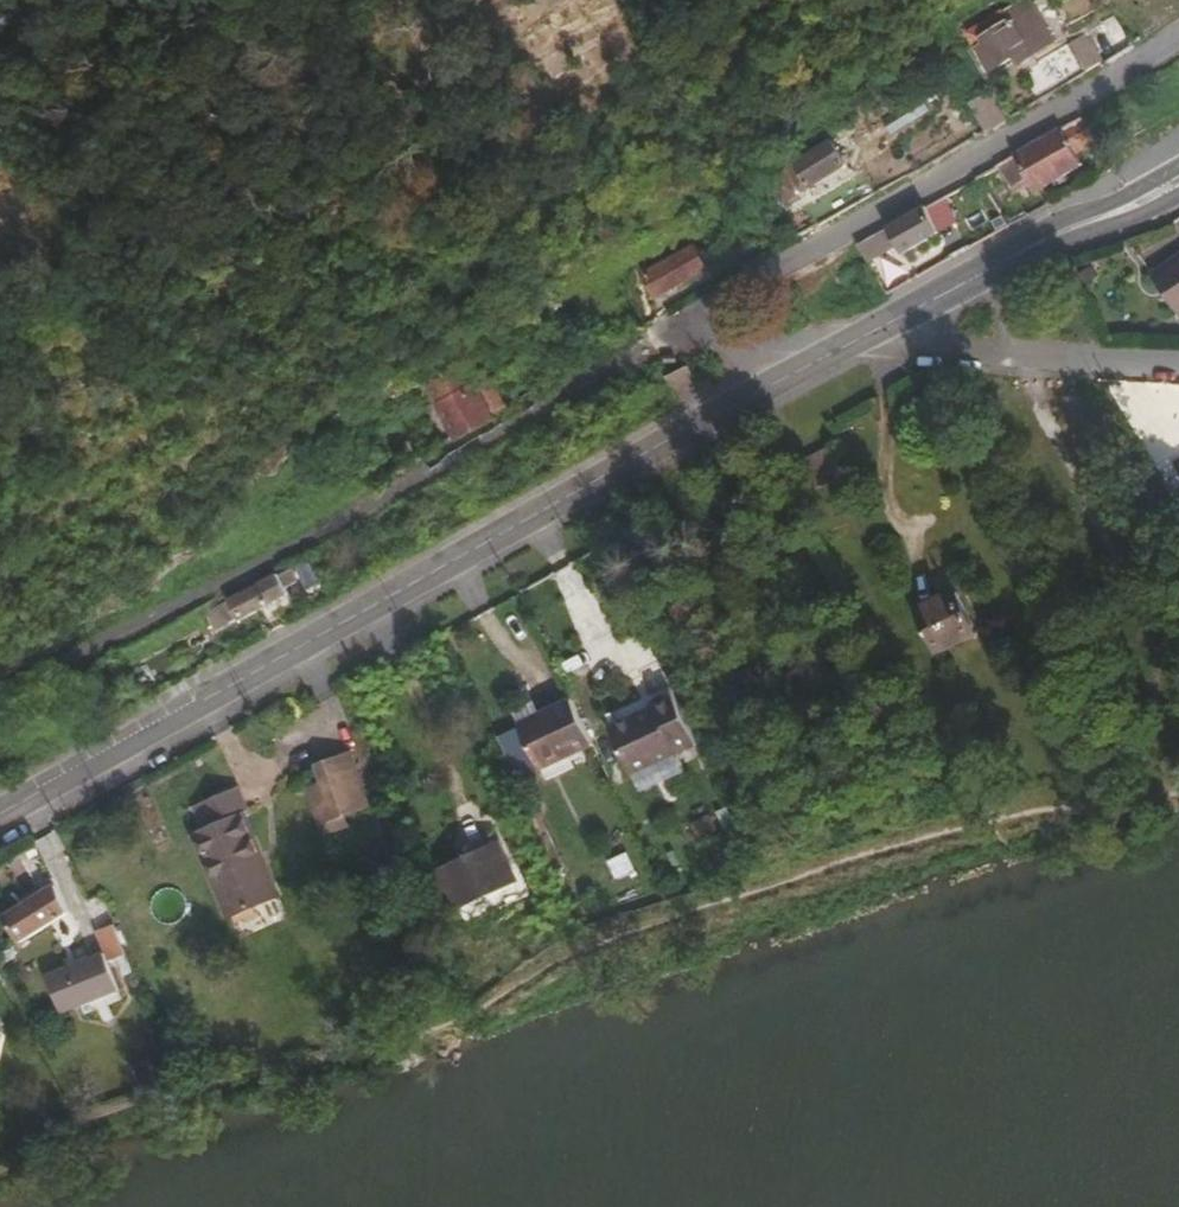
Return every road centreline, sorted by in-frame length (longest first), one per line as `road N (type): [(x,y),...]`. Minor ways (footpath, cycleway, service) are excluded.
road 1 (secondary): [(836,348),(0,813)]
road 2 (residential): [(0,704),(100,640),(660,339)]
road 3 (residential): [(660,339),(1178,41)]
road 4 (secondary): [(1178,178),(1070,224),(836,348)]
road 5 (residential): [(836,348),(1178,365)]
road 6 (residential): [(660,339),(836,348)]

